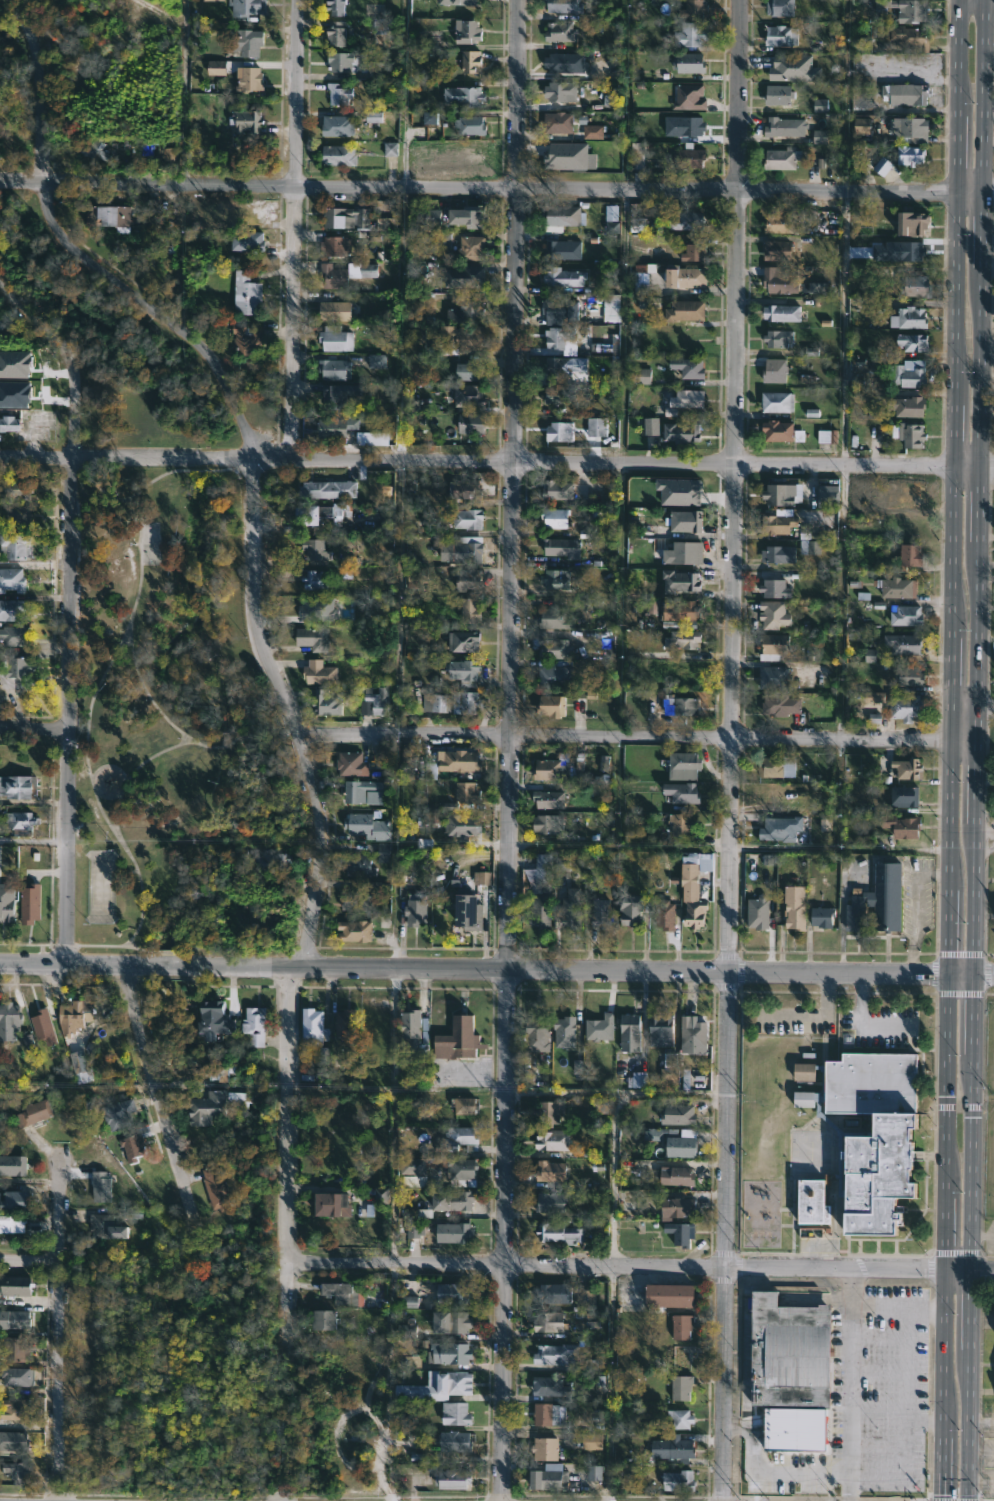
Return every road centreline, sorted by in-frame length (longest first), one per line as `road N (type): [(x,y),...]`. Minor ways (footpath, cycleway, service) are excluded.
road 1 (secondary): [(959,0),(941,1500)]
road 2 (residential): [(520,0),(502,1500)]
road 3 (secondary): [(967,1500),(980,0)]
road 4 (residential): [(738,0),(726,1500)]
road 5 (residential): [(0,964),(993,977)]
road 6 (residential): [(0,181),(955,191)]
road 7 (residential): [(0,457),(951,466)]
road 8 (residential): [(286,1261),(993,1271)]
road 9 (residential): [(301,737),(948,745)]
road 10 (residential): [(68,350),(62,964)]
road 11 (residential): [(250,459),(258,626),(301,737),(323,841),(302,964)]
road 12 (residential): [(299,0),(293,460)]
road 13 (residential): [(47,182),(57,229),(69,243),(216,361),(250,459)]
road 14 (residential): [(288,967),(286,1261)]
road 15 (residential): [(57,1255),(57,1500)]
road 16 (residential): [(103,965),(135,1005),(181,1173)]
road 17 (residential): [(16,0),(34,38),(47,182)]

